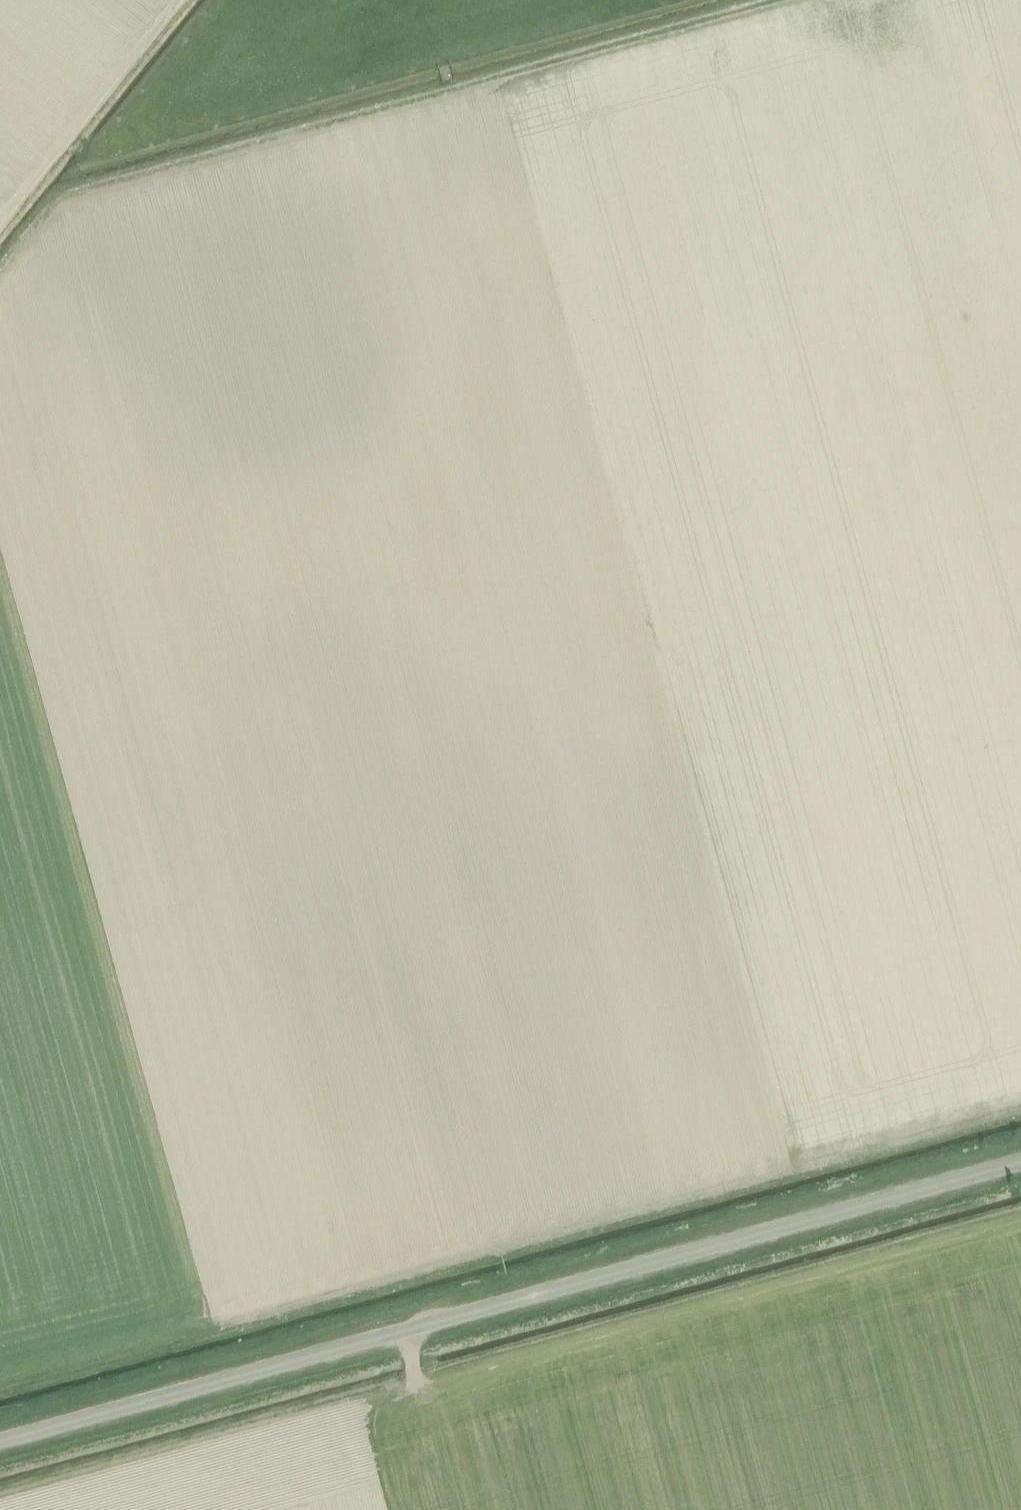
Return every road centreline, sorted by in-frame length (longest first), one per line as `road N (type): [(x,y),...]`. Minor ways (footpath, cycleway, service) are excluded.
road 1 (unclassified): [(0,1442),(1020,1162)]

